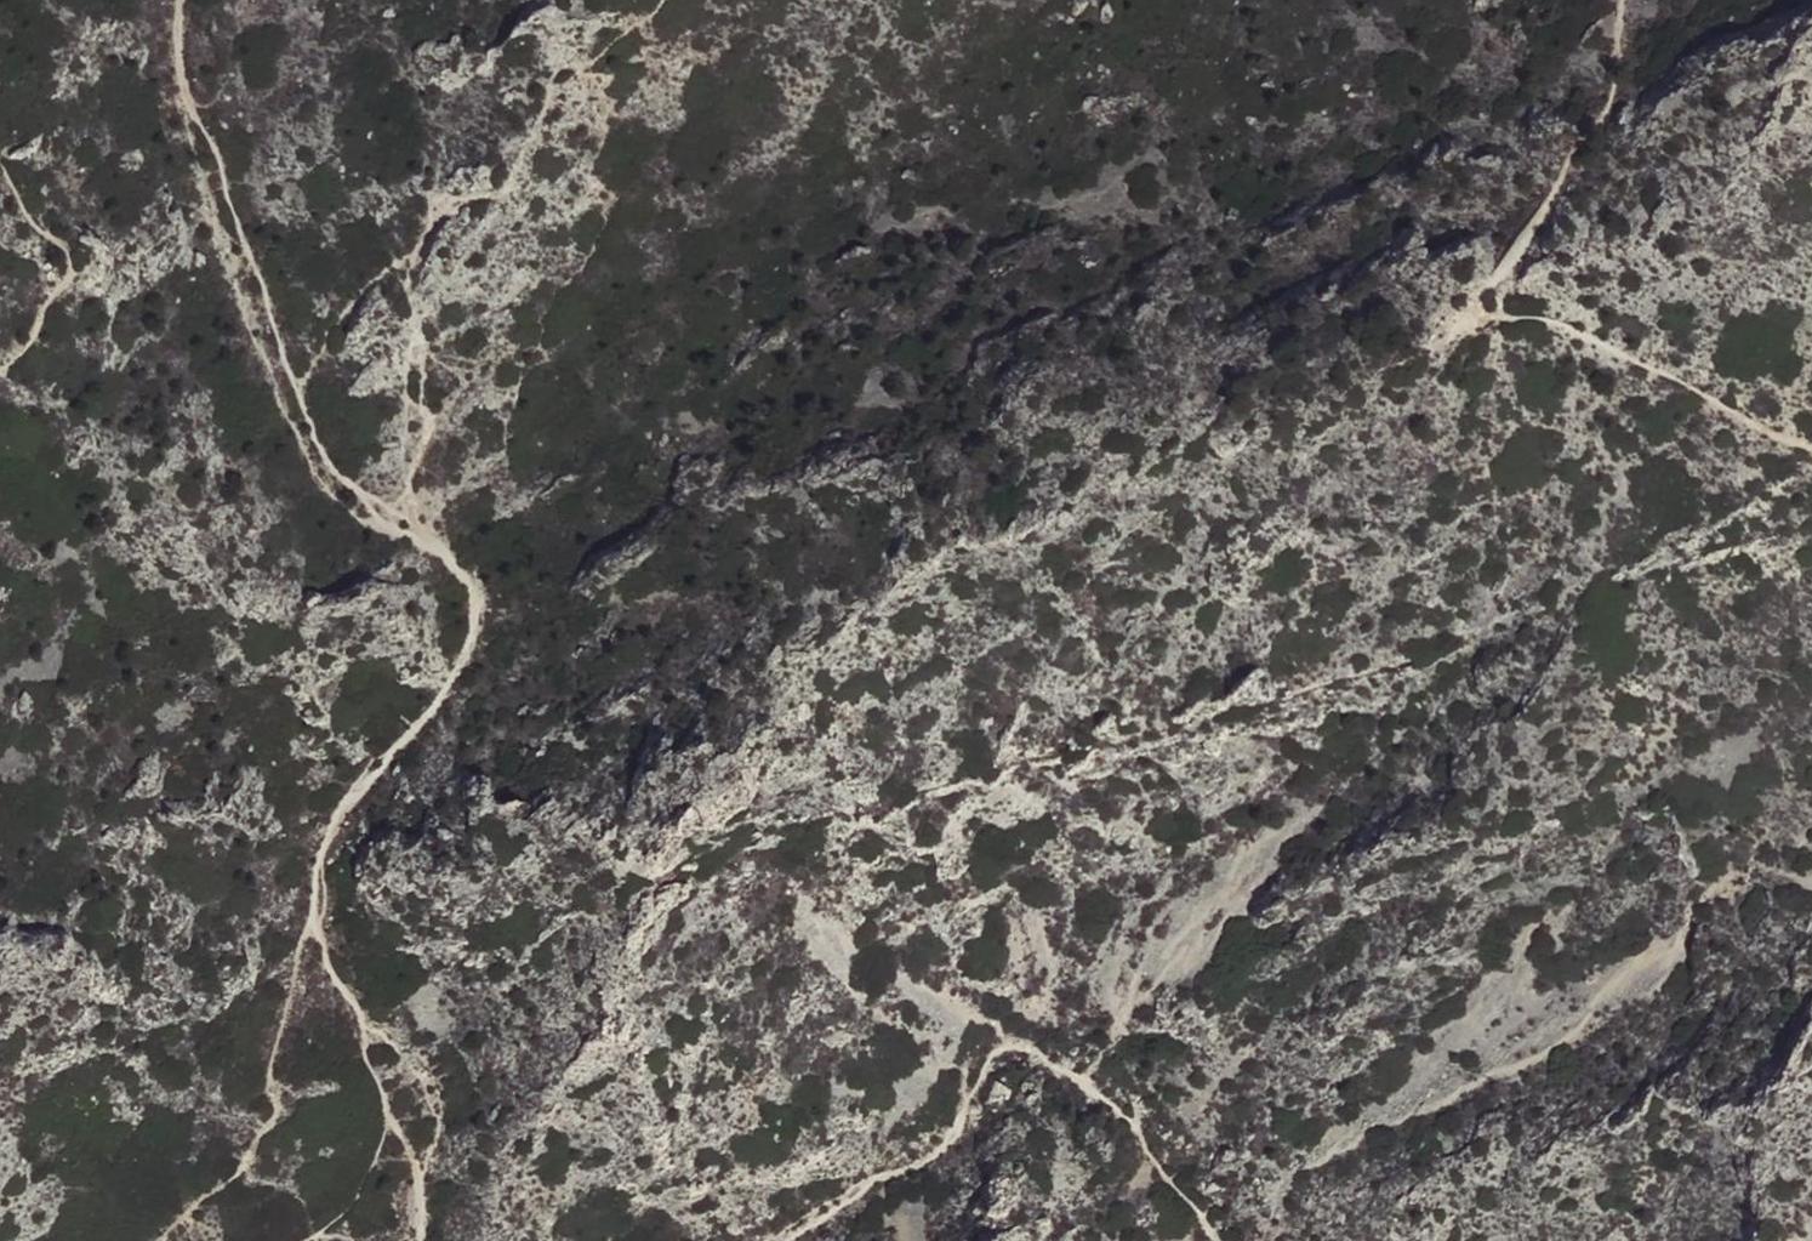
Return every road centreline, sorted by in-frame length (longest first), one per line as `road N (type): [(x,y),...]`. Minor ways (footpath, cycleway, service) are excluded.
road 1 (track): [(321,864),(371,781),(462,693),(491,609),(418,541),(357,523),(323,490),(245,324),(181,107),(181,0)]

